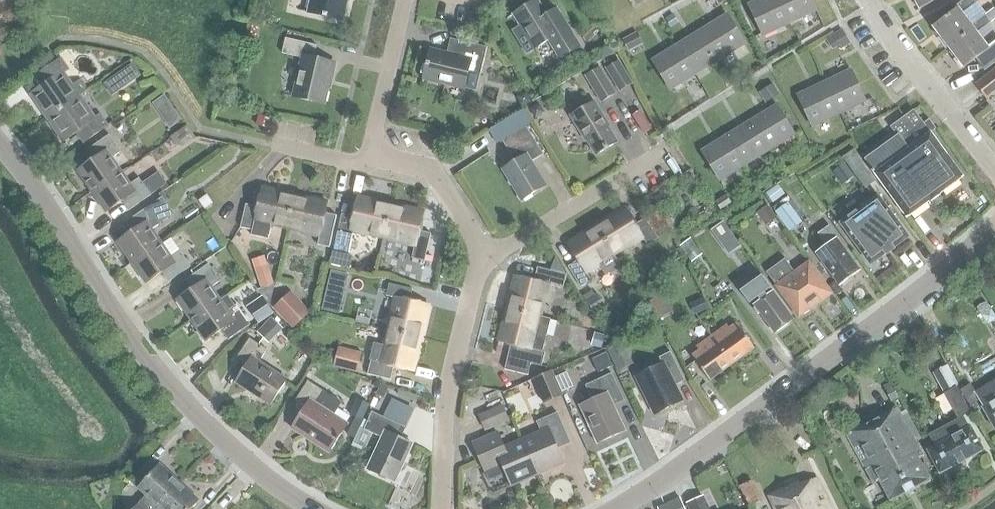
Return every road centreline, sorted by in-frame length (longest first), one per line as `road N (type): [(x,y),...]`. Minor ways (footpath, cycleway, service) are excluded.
road 1 (tertiary): [(0,147),(157,370),(254,467),(312,508)]
road 2 (tertiary): [(618,508),(994,228)]
road 3 (residential): [(441,508),(446,397),(483,260)]
road 4 (residential): [(994,176),(871,0)]
road 5 (residential): [(483,260),(664,168)]
road 6 (residential): [(370,167),(410,0)]
road 7 (residential): [(483,260),(471,222),(444,184),(370,167)]

